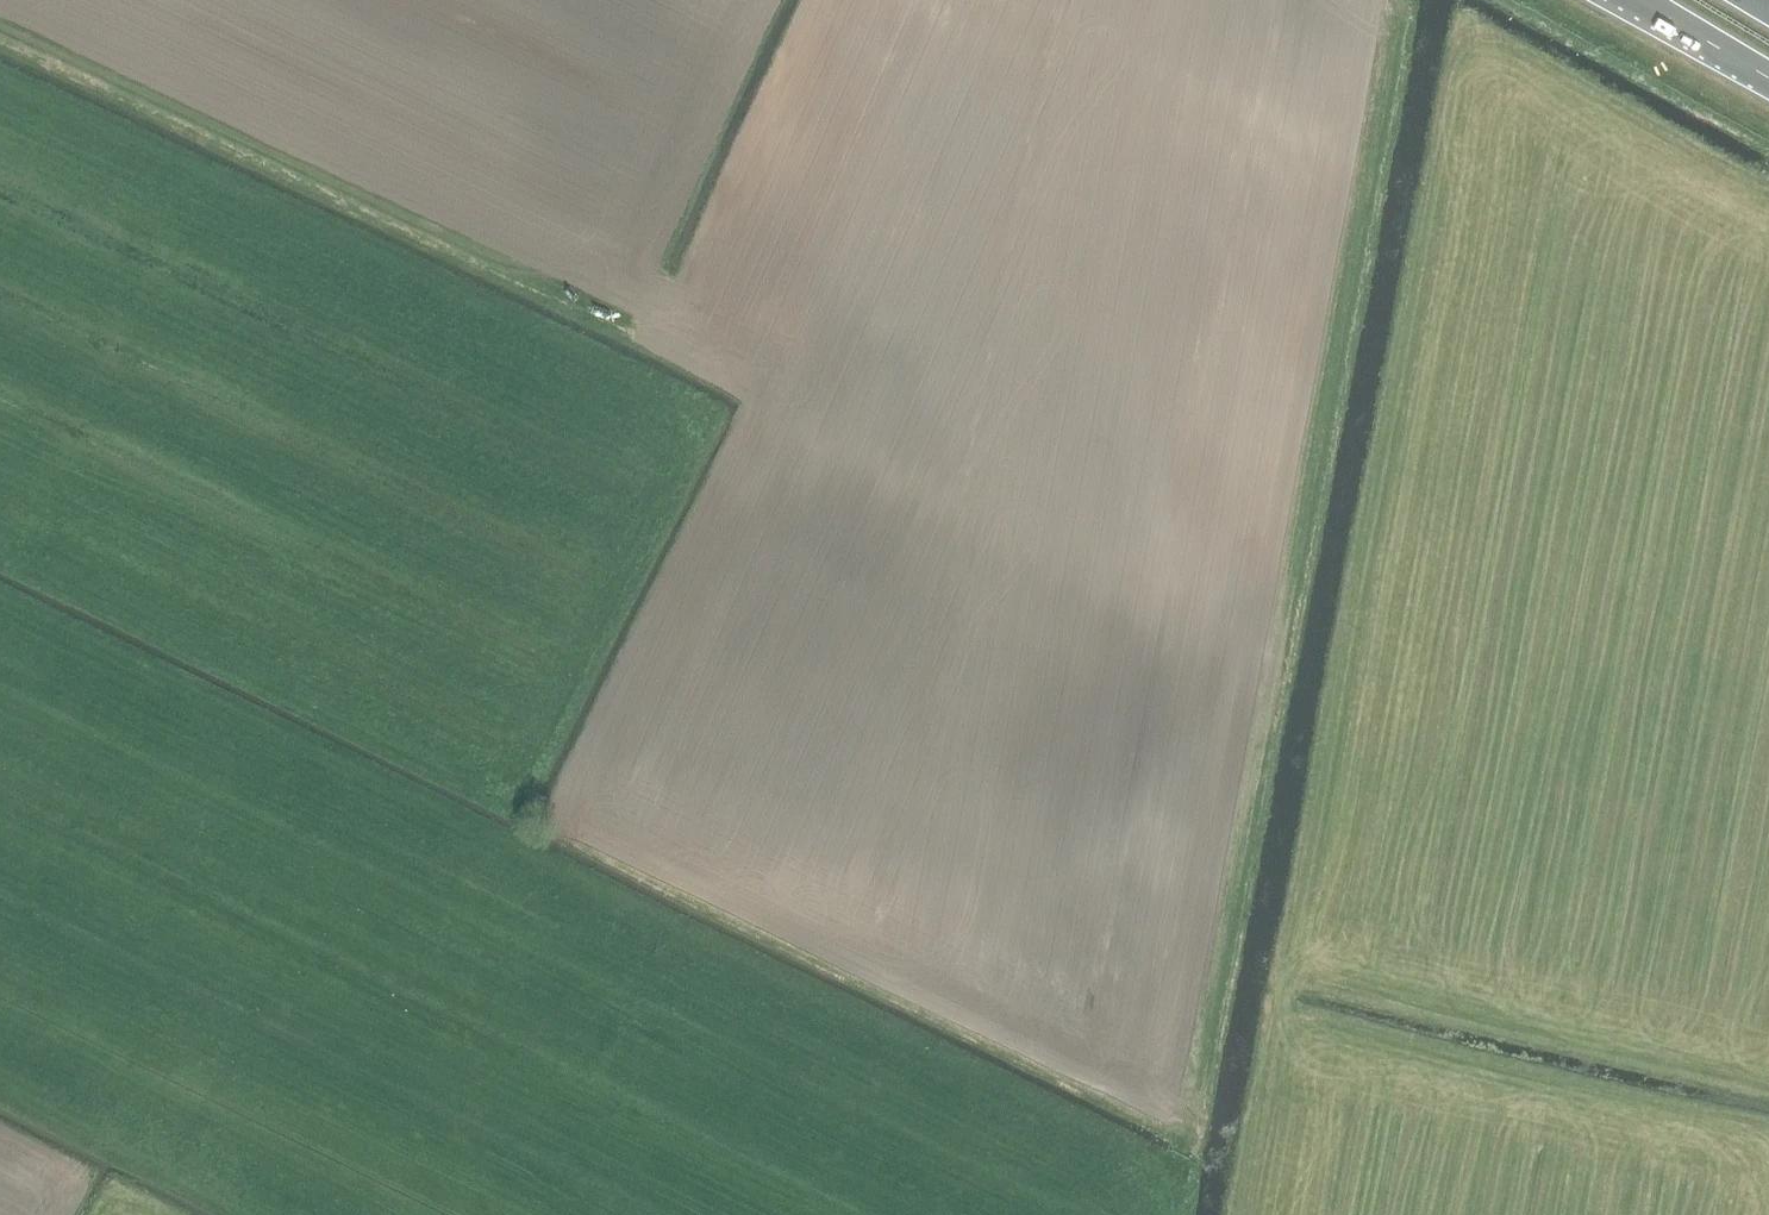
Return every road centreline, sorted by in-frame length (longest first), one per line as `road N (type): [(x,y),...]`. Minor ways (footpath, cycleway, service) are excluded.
road 1 (trunk): [(1638,0),(1768,78)]

